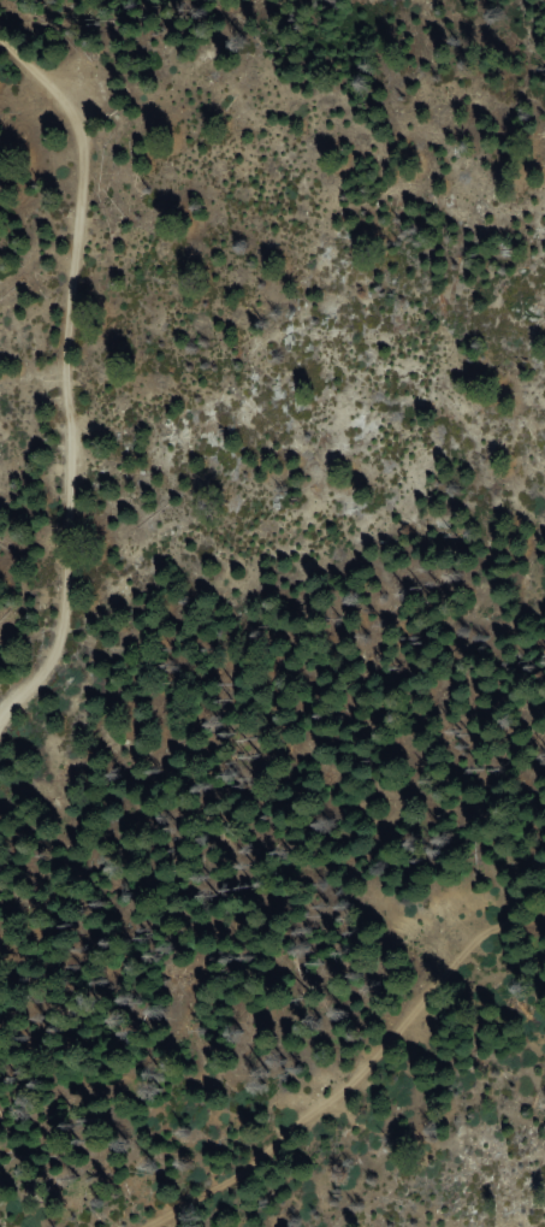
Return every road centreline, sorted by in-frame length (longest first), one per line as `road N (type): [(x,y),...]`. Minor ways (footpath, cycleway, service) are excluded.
road 1 (track): [(135,1226),(399,1076),(544,944)]
road 2 (track): [(69,302),(64,630),(0,729)]
road 3 (track): [(69,302),(82,158),(71,118),(0,42)]

